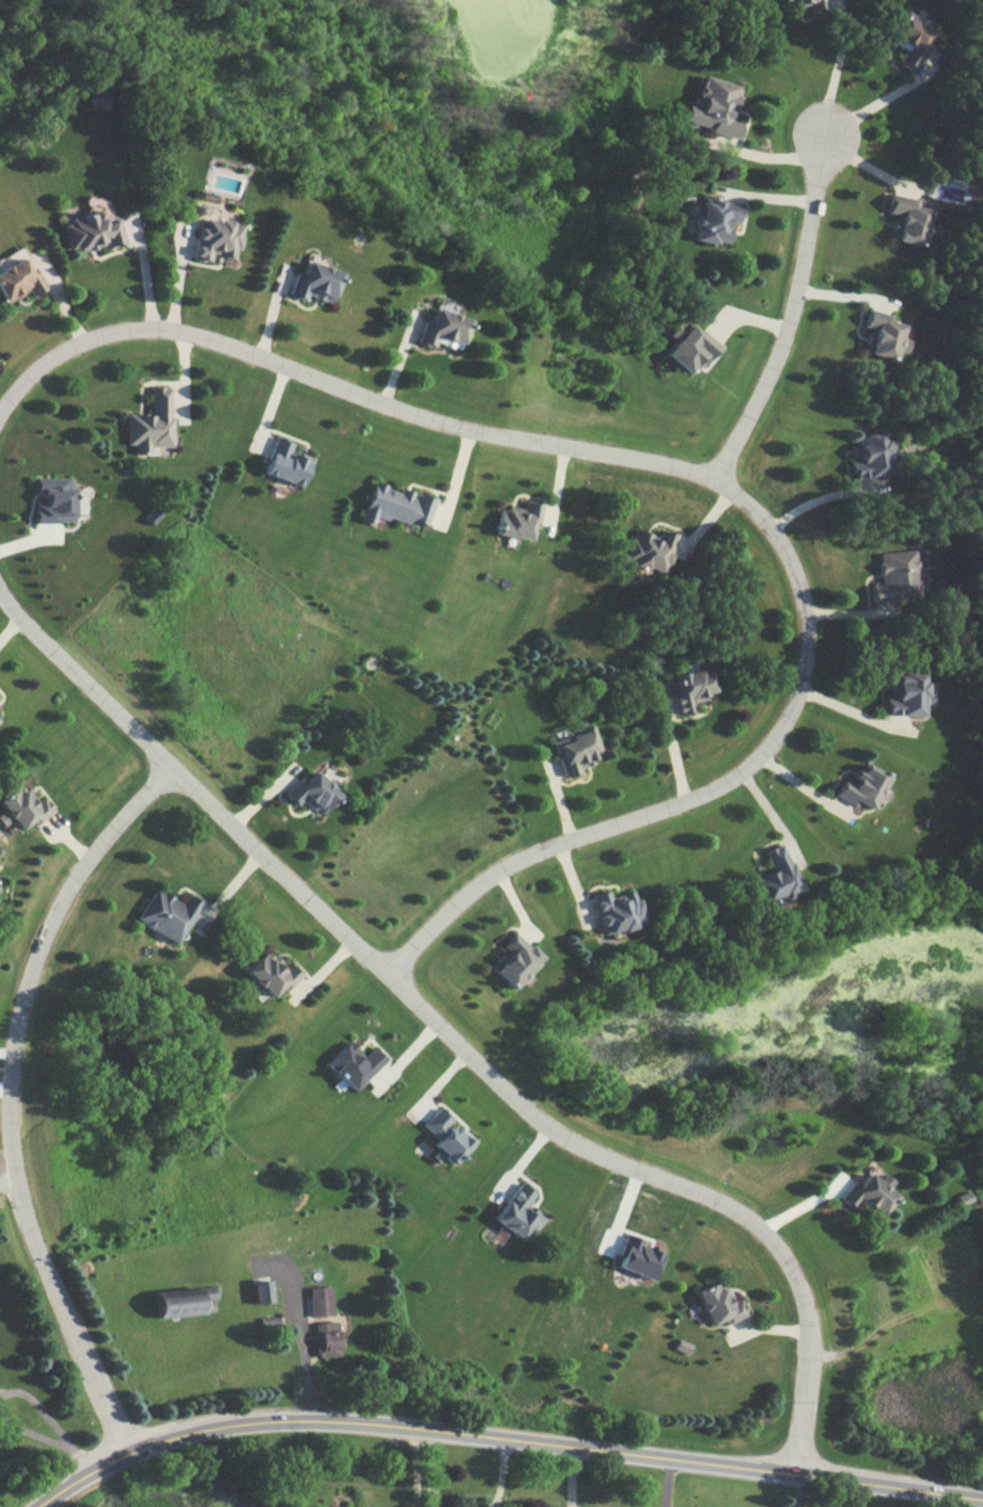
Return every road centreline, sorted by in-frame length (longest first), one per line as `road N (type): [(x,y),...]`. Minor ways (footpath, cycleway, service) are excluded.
road 1 (residential): [(0,409),(77,341),(124,329),(172,330),(403,414),(715,478),(792,555),(811,639),(802,695),(782,738),(745,773),(689,802),(497,868),(384,974),(30,625),(0,585)]
road 2 (secondary): [(982,1500),(286,1418),(185,1431),(124,1449),(36,1506)]
road 3 (residential): [(176,769),(84,865),(53,921),(15,1058),(12,1129),(23,1200),(44,1268),(124,1449)]
road 4 (residential): [(797,1475),(814,1365),(811,1317),(797,1276),(771,1242),(747,1215),(551,1135),(384,974)]
road 5 (residential): [(715,478),(778,362),(827,132)]

